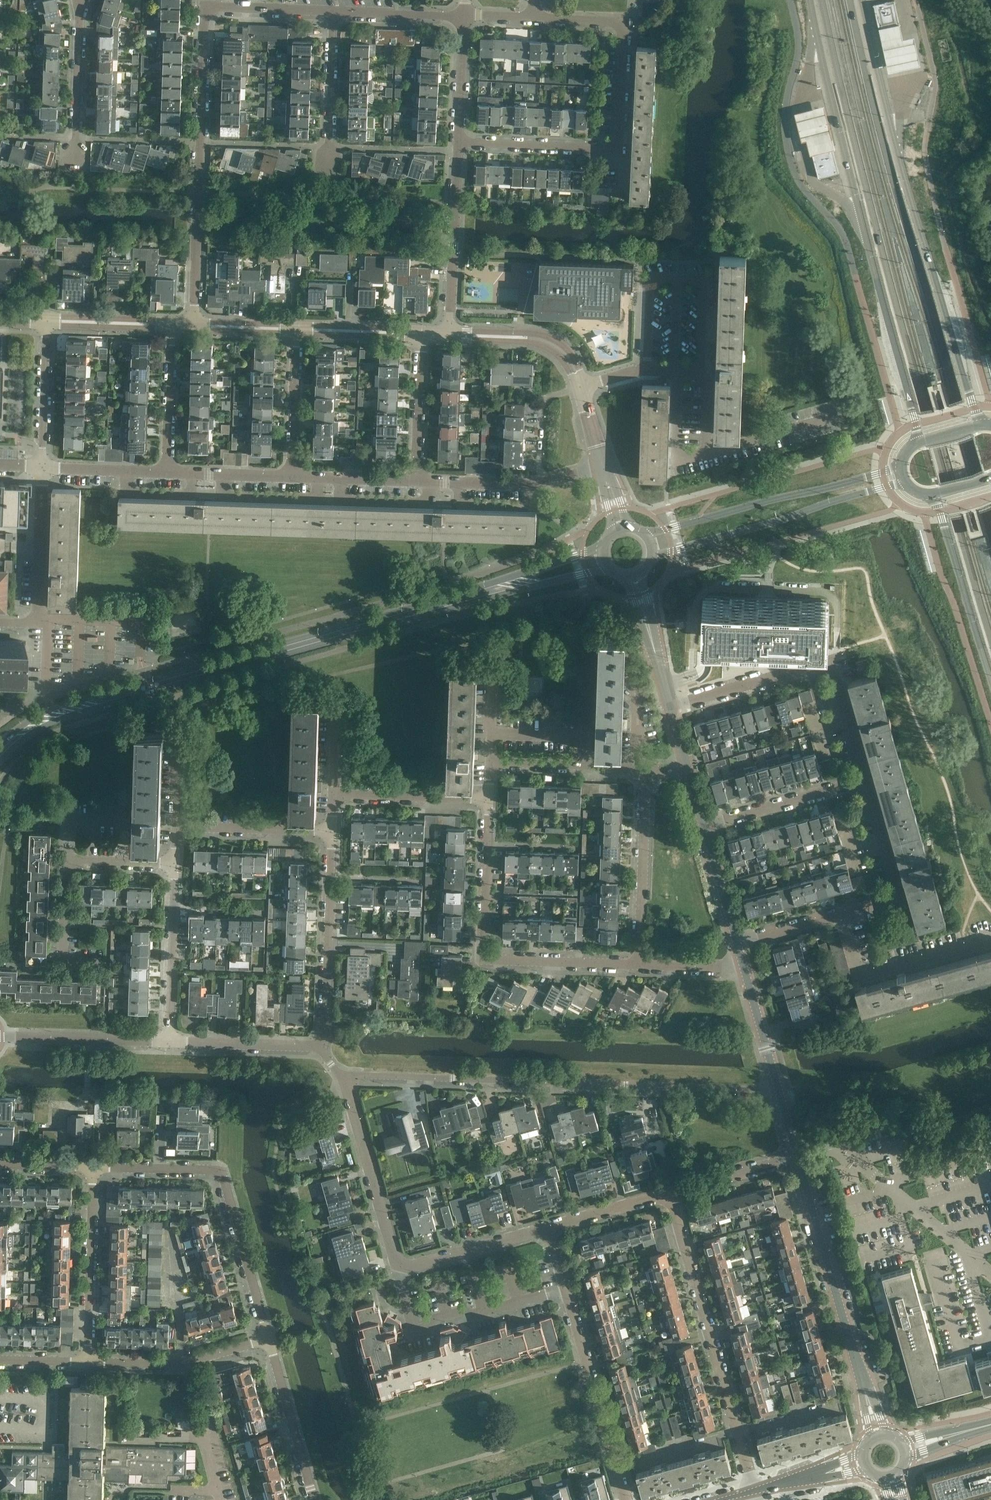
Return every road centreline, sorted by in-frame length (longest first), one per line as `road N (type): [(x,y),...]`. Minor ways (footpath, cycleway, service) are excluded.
road 1 (secondary): [(820,0),(880,253),(990,642)]
road 2 (tertiary): [(0,757),(57,714),(525,582)]
road 3 (secondary): [(990,522),(850,0)]
road 4 (secondary): [(810,0),(917,443)]
road 5 (secondary): [(982,424),(897,153),(860,0)]
road 6 (unclassified): [(345,1080),(779,1092)]
road 7 (unclassified): [(457,143),(619,151),(623,27),(536,20)]
road 8 (unclassified): [(207,9),(195,323)]
road 9 (unclassified): [(641,965),(485,959),(489,801)]
road 10 (residential): [(754,1493),(672,1195)]
road 11 (residential): [(271,1338),(218,1176),(95,1169)]
road 12 (residential): [(864,781),(829,663),(670,708)]
road 13 (tertiary): [(901,467),(646,536)]
road 14 (tertiary): [(652,557),(905,483)]
road 15 (unclassified): [(867,1398),(797,1159)]
road 16 (residential): [(567,1291),(414,1333),(405,1264)]
road 17 (residential): [(630,1499),(567,1291)]
road 18 (unclassified): [(321,1047),(333,832)]
road 19 (residential): [(990,937),(861,976),(843,912)]
road 20 (tertiary): [(931,495),(990,685)]
road 21 (unclassified): [(405,1264),(392,1250),(345,1080)]
road 22 (residential): [(641,965),(645,770)]
road 23 (unclassified): [(450,335),(457,143)]
road 24 (residential): [(90,1361),(95,1169)]
road 25 (residential): [(90,1361),(182,1363),(271,1338)]
road 26 (unclassified): [(421,481),(509,484),(603,465)]
road 27 (residential): [(843,912),(898,896),(864,781)]
road 28 (residential): [(169,1043),(175,866)]
road 29 (unclassified): [(169,1043),(0,1037)]
road 30 (residential): [(315,1499),(271,1338)]
road 31 (residential): [(864,781),(705,826)]
road 32 (tertiary): [(582,389),(564,353),(546,342),(450,335)]
road 33 (residential): [(38,625),(43,468)]
road 34 (residential): [(333,832),(176,828)]
road 35 (unclassified): [(334,796),(489,801)]
road 36 (unclassified): [(330,166),(334,13)]
road 37 (unclassified): [(321,1047),(169,1043)]
road 38 (residential): [(77,154),(81,3)]
road 39 (residential): [(43,468),(48,318)]
road 40 (unclassified): [(405,1264),(426,1266),(549,1230)]
road 41 (residential): [(292,476),(299,327)]
road 42 (residential): [(174,323),(170,472)]
road 43 (residential): [(426,334),(421,481)]
road 44 (residential): [(107,964),(68,963),(69,862)]
road 45 (unclassified): [(670,708),(632,578)]
road 46 (unclassified): [(672,1195),(797,1159)]
road 47 (unclassified): [(582,389),(649,365),(707,367)]
road 48 (unclassified): [(463,18),(334,13)]
road 49 (unclassified): [(292,476),(421,481)]
road 50 (unclassified): [(779,1092),(743,969)]
road 51 (unclassified): [(549,1230),(672,1195)]
road 52 (tertiary): [(426,334),(299,327)]
road 53 (unclassified): [(334,13),(207,9)]
road 54 (residential): [(170,472),(43,468)]
road 55 (tertiary): [(174,323),(48,318)]
road 56 (unclassified): [(457,143),(463,18)]
road 57 (residential): [(292,476),(170,472)]
road 58 (residential): [(583,767),(584,739),(491,734)]

